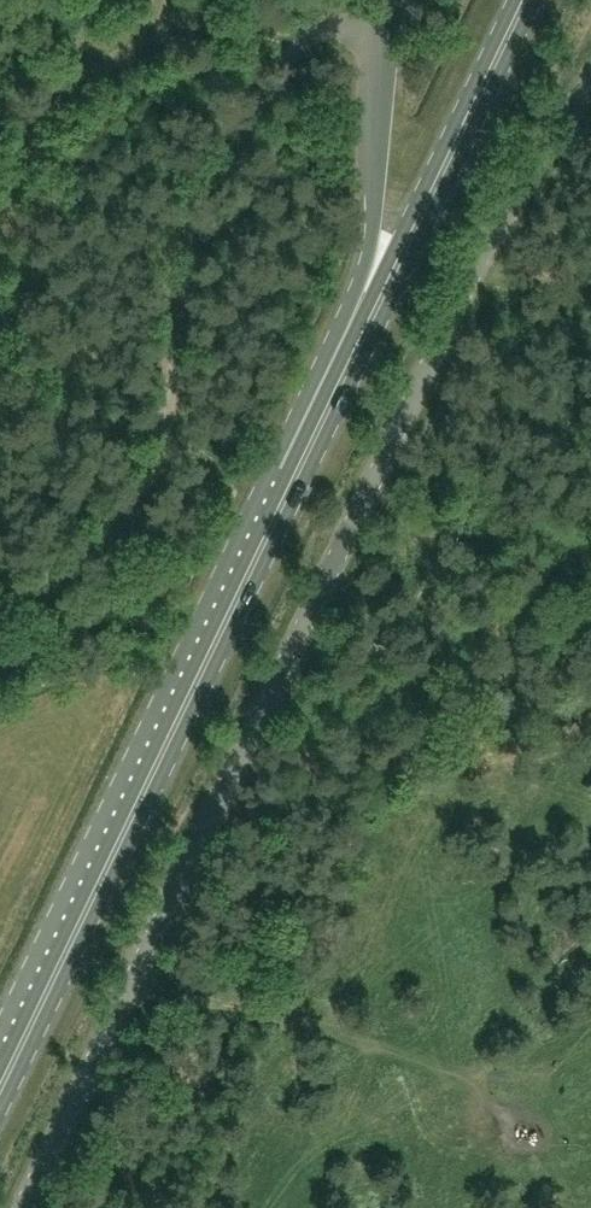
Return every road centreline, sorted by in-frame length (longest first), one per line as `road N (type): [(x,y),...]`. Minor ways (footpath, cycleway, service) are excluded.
road 1 (unclassified): [(21,1207),(487,241),(590,85)]
road 2 (primary): [(0,1077),(343,375)]
road 3 (track): [(0,606),(106,530),(157,454),(190,206),(275,74),(302,42),(331,28),(387,33)]
road 4 (primary): [(343,375),(526,0)]
road 5 (primary): [(387,33),(374,226),(343,375)]

